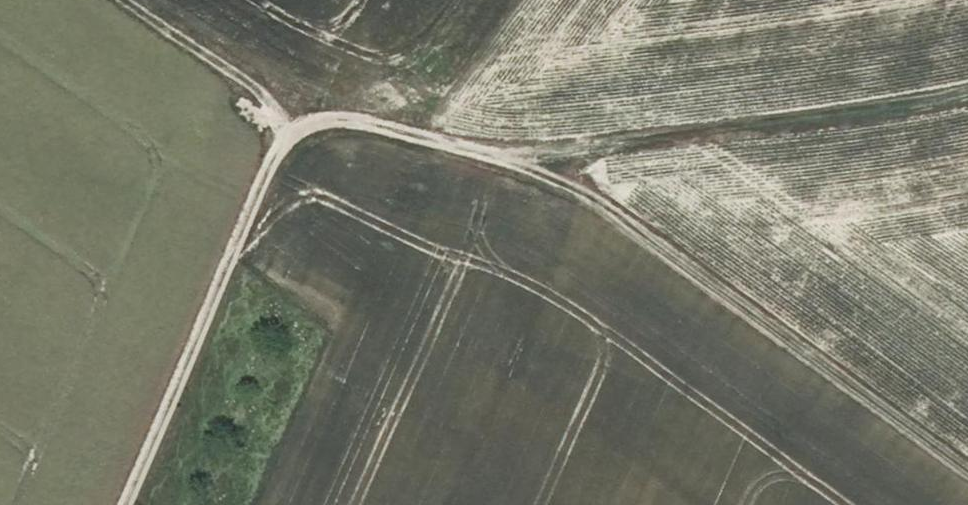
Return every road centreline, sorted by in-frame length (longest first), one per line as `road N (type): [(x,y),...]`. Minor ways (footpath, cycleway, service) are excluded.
road 1 (track): [(967,479),(545,168),(311,120),(281,124),(117,504)]
road 2 (track): [(545,168),(572,153),(967,84)]
road 3 (track): [(281,124),(277,112),(121,0)]

